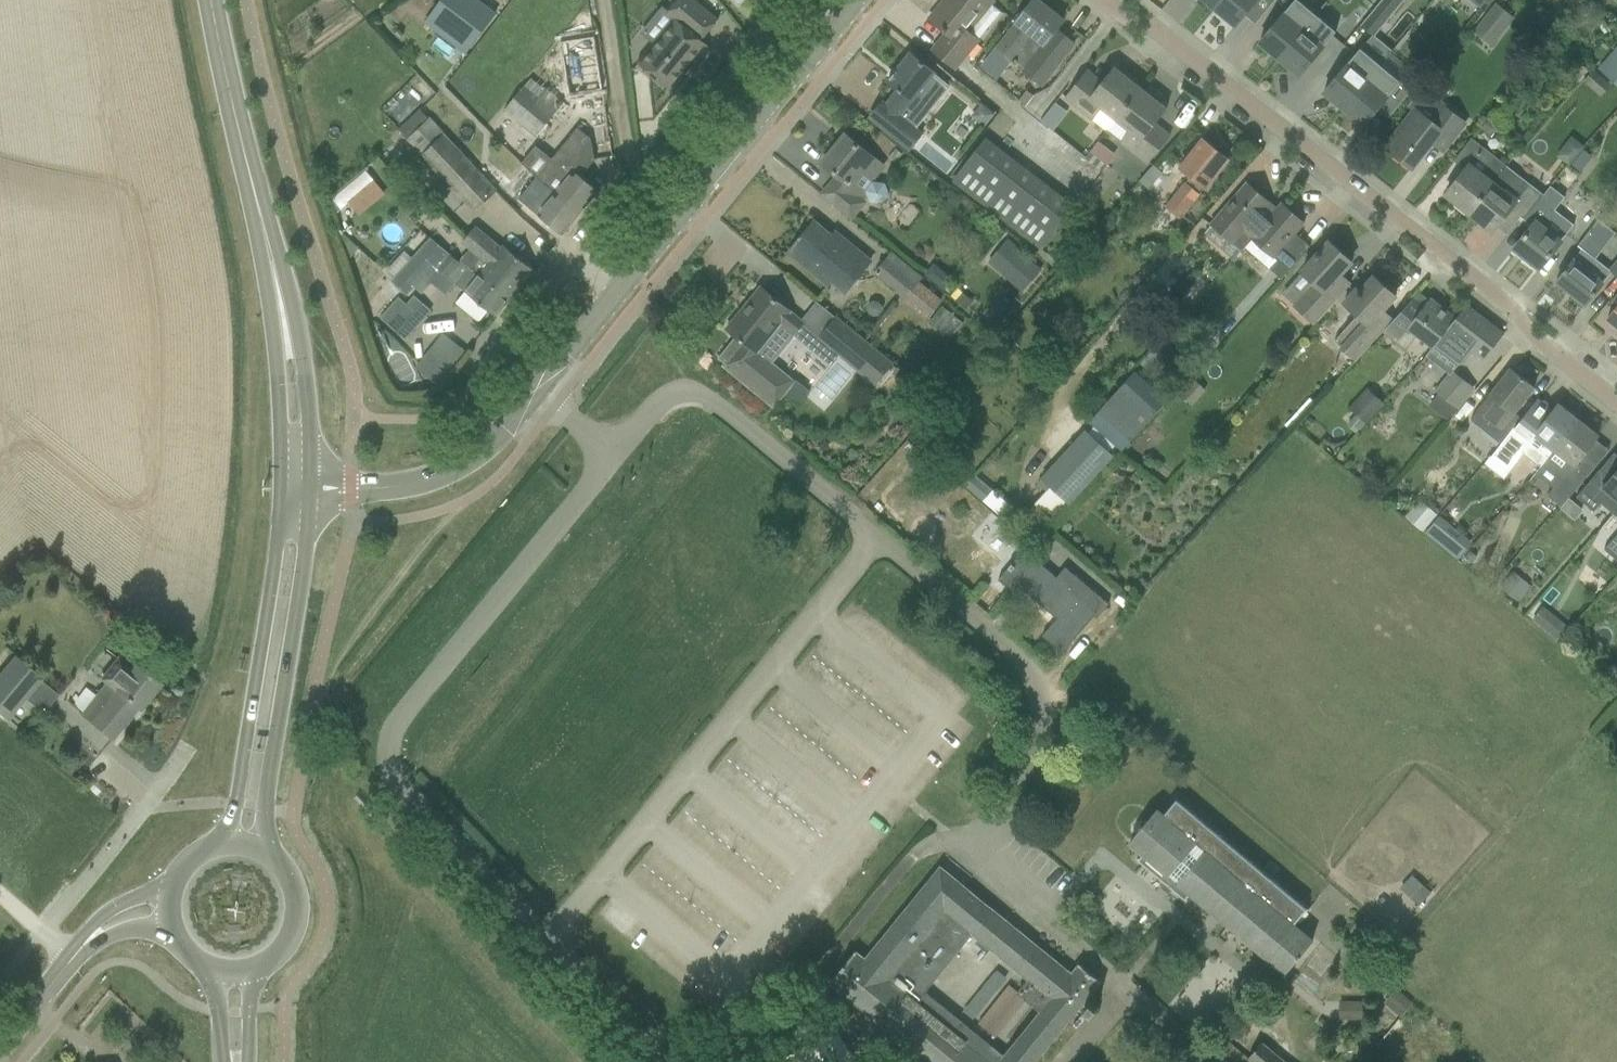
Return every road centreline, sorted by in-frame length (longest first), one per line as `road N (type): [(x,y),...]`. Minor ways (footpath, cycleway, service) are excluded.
road 1 (residential): [(310,487),(413,483),(491,440),(731,162),(858,0)]
road 2 (residential): [(1616,404),(1550,351),(1502,297),(1158,28),(1103,0)]
road 3 (secondary): [(270,850),(310,487)]
road 4 (secondary): [(280,488),(272,587),(236,802),(221,844)]
road 5 (secondary): [(279,294),(212,0)]
road 6 (track): [(314,686),(464,500)]
road 7 (secondary): [(310,487),(306,384),(279,294)]
road 8 (secondary): [(279,294),(280,488)]
road 9 (secondary): [(256,971),(283,956),(300,930),(304,899),(293,871),(270,850)]
road 10 (tertiary): [(0,1046),(95,933)]

